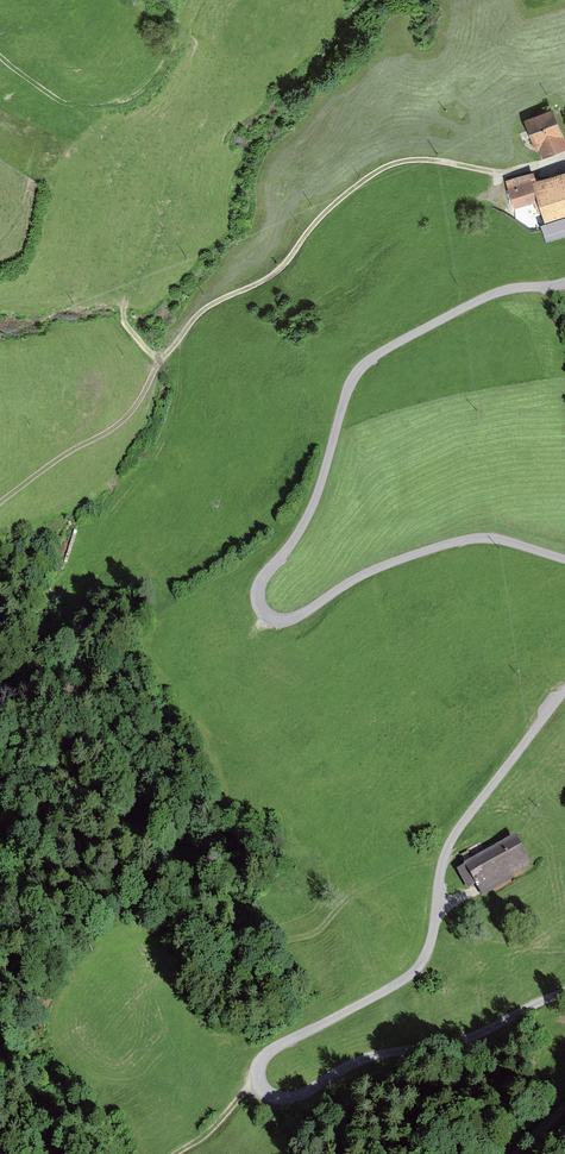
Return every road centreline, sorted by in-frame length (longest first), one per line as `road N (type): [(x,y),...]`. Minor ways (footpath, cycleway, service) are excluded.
road 1 (unclassified): [(564,696),(451,846),(438,936),(418,975),(295,1036),(263,1057),(259,1078),(275,1094),(302,1095),(367,1059),(474,1038),(564,994)]
road 2 (unclassified): [(564,285),(506,293),(364,364),(348,392),(314,508),(265,576),(258,599),(269,615),(289,620),(364,574),(492,537),(564,557)]
road 3 (track): [(0,505),(128,419),(164,355),(200,312),(266,280),(327,211),(404,160),(498,173),(544,167)]
road 4 (track): [(206,0),(164,74),(125,102),(68,103),(0,53)]

